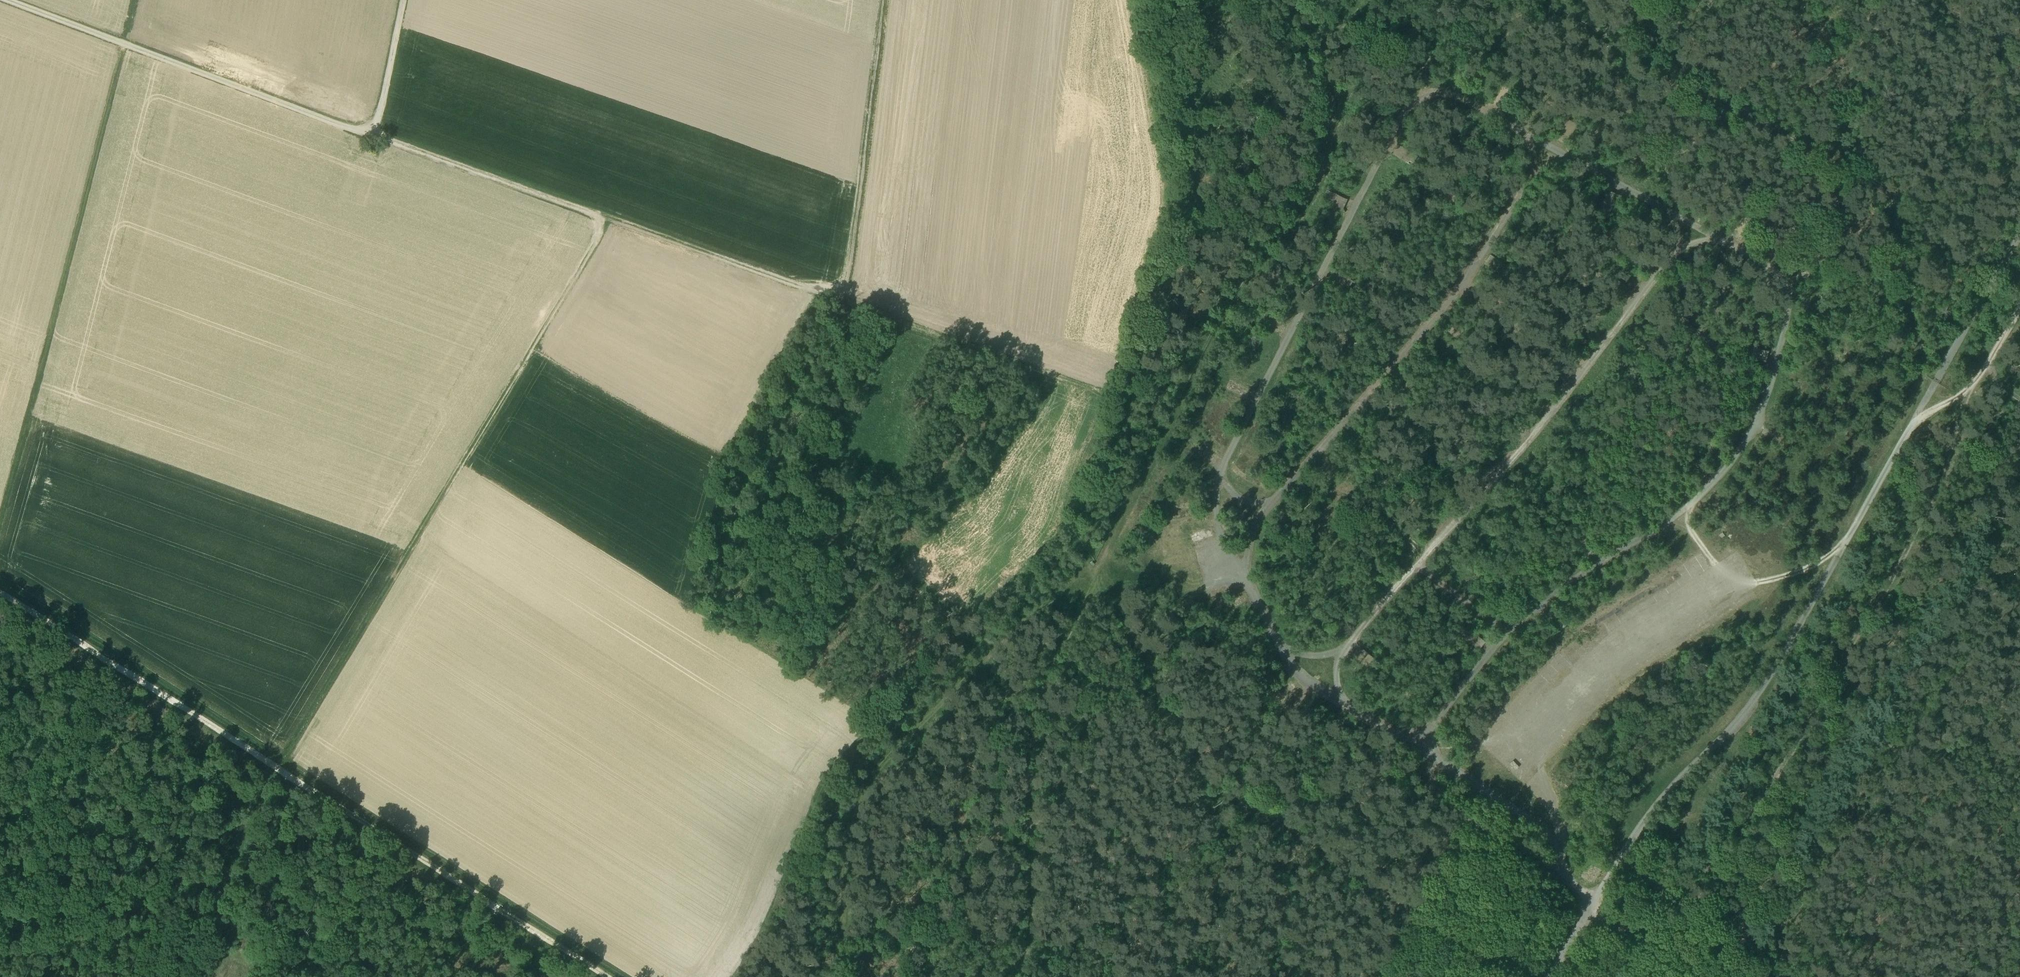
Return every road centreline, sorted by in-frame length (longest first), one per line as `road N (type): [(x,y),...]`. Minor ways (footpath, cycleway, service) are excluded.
road 1 (track): [(1593,902),(1558,870),(1551,839),(1303,676),(1226,544),(1217,512),(1225,456),(1404,112),(1435,93),(1462,96),(1771,268),(1789,306),(1757,426),(1739,456),(1680,514),(1505,634)]
road 2 (track): [(0,580),(622,976)]
road 3 (track): [(606,219),(553,330),(281,761)]
road 4 (track): [(1283,650),(1323,655),(1346,647),(1419,566),(1562,400),(1668,260),(1677,241),(1674,214)]
road 5 (track): [(745,976),(830,777),(1065,528)]
road 6 (track): [(1065,528),(1184,213),(1183,165),(1149,0)]
road 7 (track): [(136,0),(0,515)]
road 8 (track): [(1240,571),(1272,502),(1498,231),(1528,181),(1533,136)]
road 9 (track): [(833,299),(374,136)]
road 10 (track): [(1551,839),(1538,763),(1641,653),(1722,599),(1839,552)]
road 11 (track): [(374,136),(7,0)]
road 12 (track): [(890,0),(848,277),(833,299)]
road 13 (track): [(1108,399),(833,299)]
road 14 (track): [(1505,634),(1417,747)]
road 15 (track): [(407,0),(374,136)]

